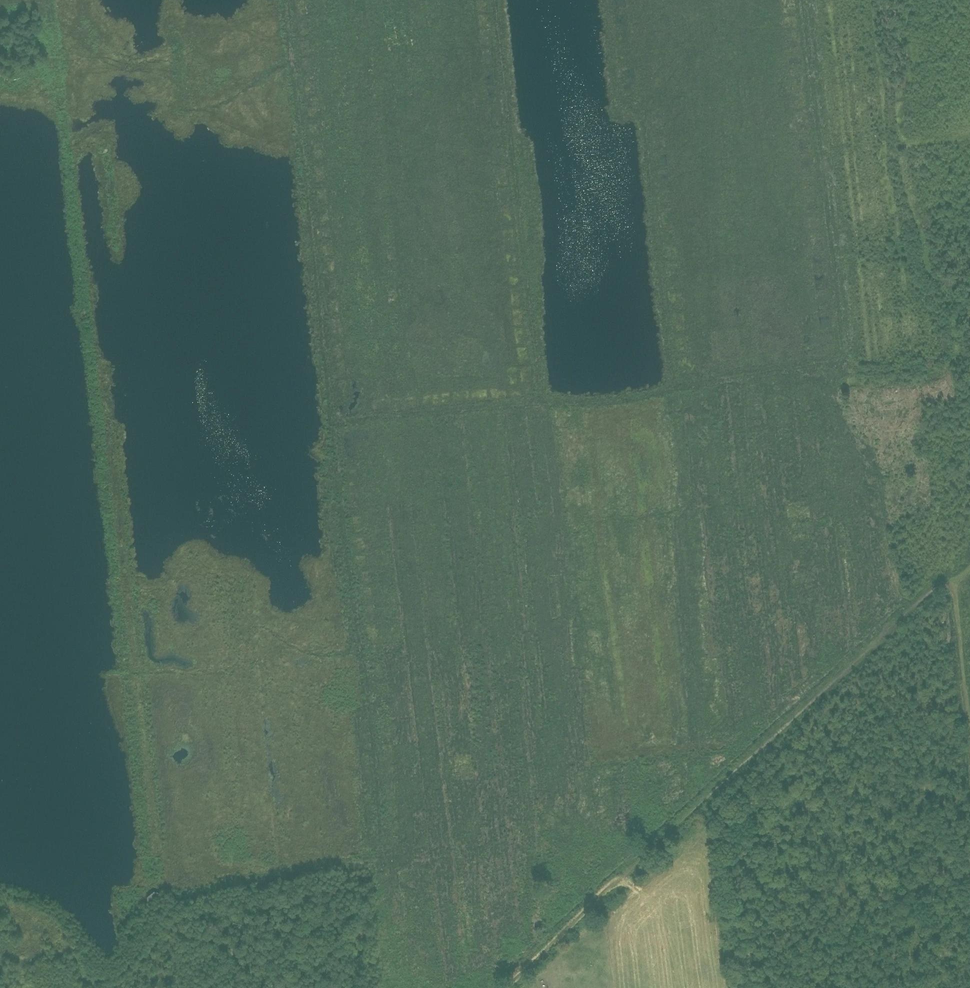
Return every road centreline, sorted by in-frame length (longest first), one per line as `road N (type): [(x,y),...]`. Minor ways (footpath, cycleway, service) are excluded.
road 1 (track): [(956,582),(927,595),(499,987)]

